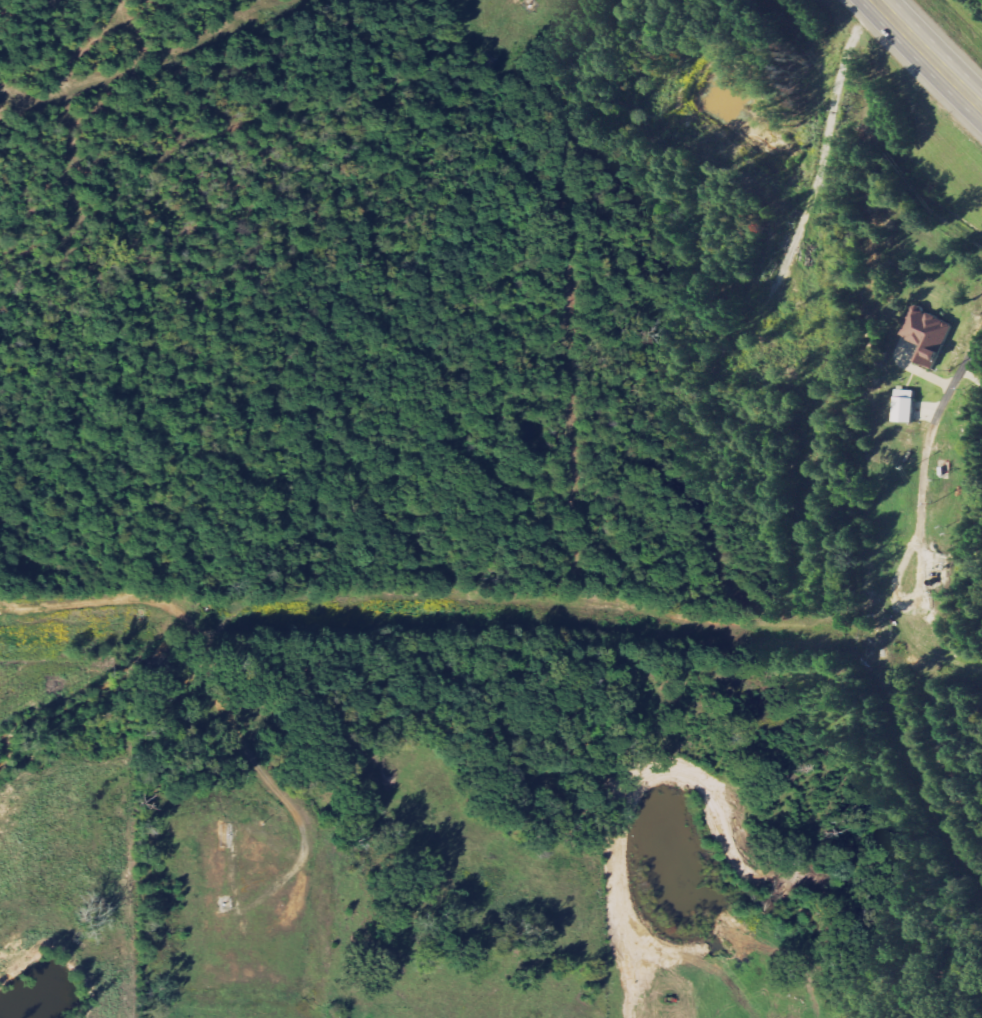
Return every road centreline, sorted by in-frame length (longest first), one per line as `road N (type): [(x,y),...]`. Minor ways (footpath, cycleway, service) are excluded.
road 1 (trunk): [(981,107),(876,0)]

